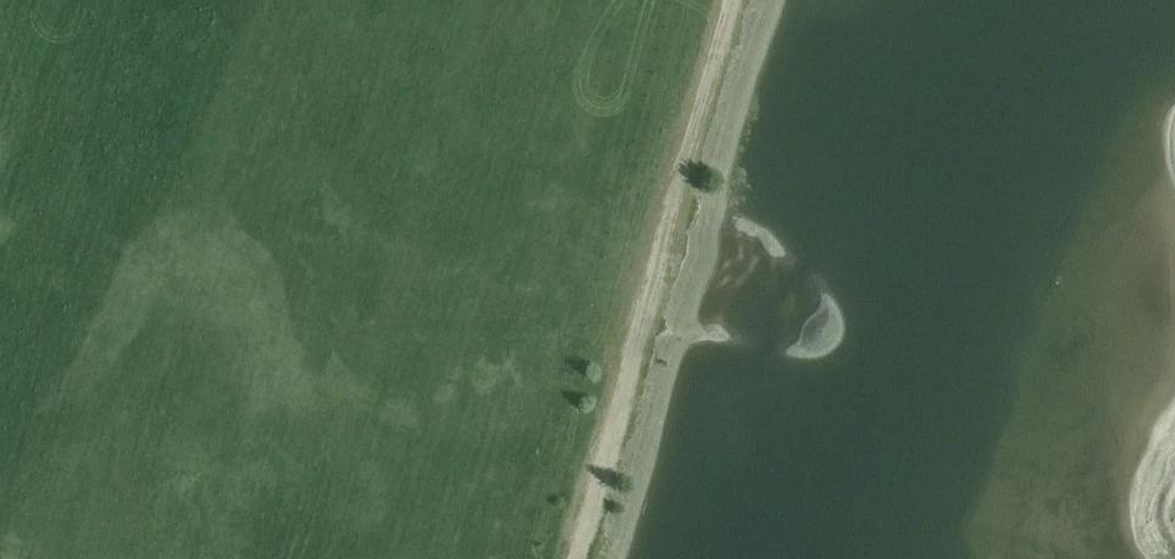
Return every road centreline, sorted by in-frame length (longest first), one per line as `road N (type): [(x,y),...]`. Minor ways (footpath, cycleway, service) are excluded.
road 1 (track): [(734,0),(574,558)]

